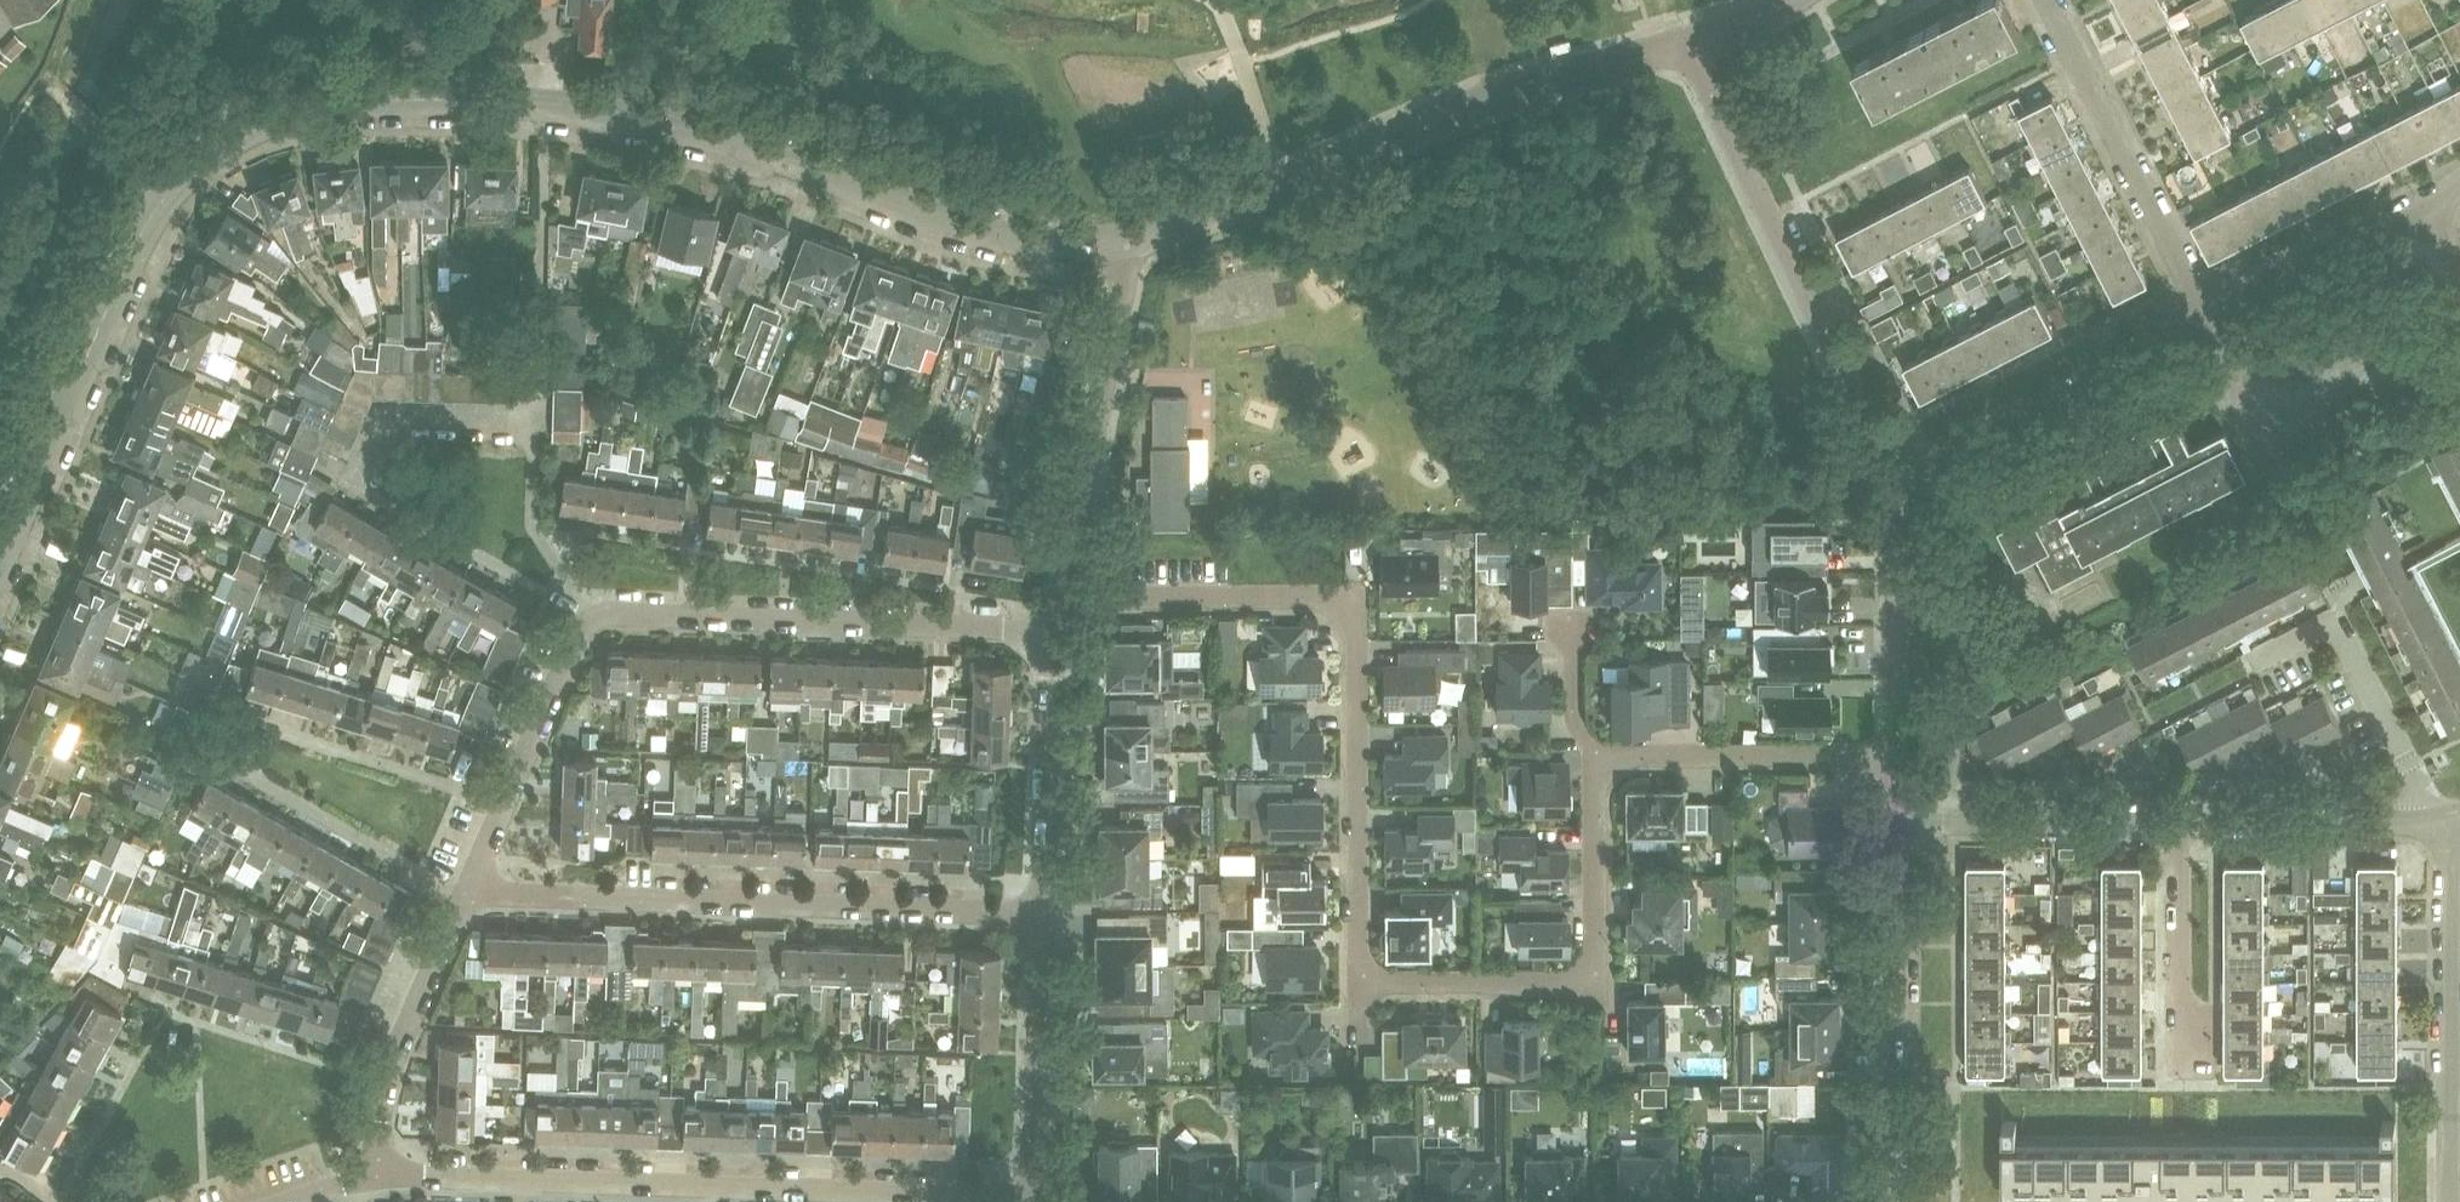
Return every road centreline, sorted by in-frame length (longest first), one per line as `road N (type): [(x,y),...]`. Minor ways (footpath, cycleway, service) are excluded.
road 1 (residential): [(1898,759),(1630,755),(1610,766),(1594,800),(1598,948),(1591,974),(1575,984),(1378,986),(1352,945),(1356,624),(1339,599),(1091,602),(1054,618)]
road 2 (residential): [(179,192),(206,155),(306,111),(539,106),(631,117),(734,144),(1021,243),(1125,239)]
road 3 (residential): [(384,1177),(991,1196),(1037,1187)]
road 4 (residential): [(1125,239),(1200,220),(1475,102),(1680,42)]
road 5 (residential): [(1048,904),(501,895),(469,887)]
road 6 (unclassified): [(2443,820),(2327,830),(1898,830)]
road 7 (residential): [(1890,470),(1680,42)]
road 8 (residential): [(0,628),(179,192)]
road 9 (residential): [(592,620),(627,612),(1004,630),(1054,618)]
road 10 (residential): [(1054,618),(1123,284),(1125,239)]
road 11 (unclassified): [(2451,1201),(2443,820)]
road 12 (unclassified): [(1893,1201),(1898,830)]
road 13 (residential): [(2205,317),(2044,0)]
road 14 (residential): [(1890,470),(2205,317)]
road 15 (residential): [(384,1177),(398,1047),(469,887)]
road 16 (residential): [(469,887),(592,620)]
road 17 (unclassified): [(1898,759),(1890,470)]
road 18 (unclassified): [(1048,904),(1054,618)]
road 19 (unclassified): [(1037,1187),(1048,904)]
road 20 (residential): [(2205,317),(2424,205)]
road 21 (residential): [(358,486),(390,409),(529,417)]
road 22 (residential): [(592,620),(531,525),(529,417)]
road 23 (unclassified): [(179,192),(61,96)]

